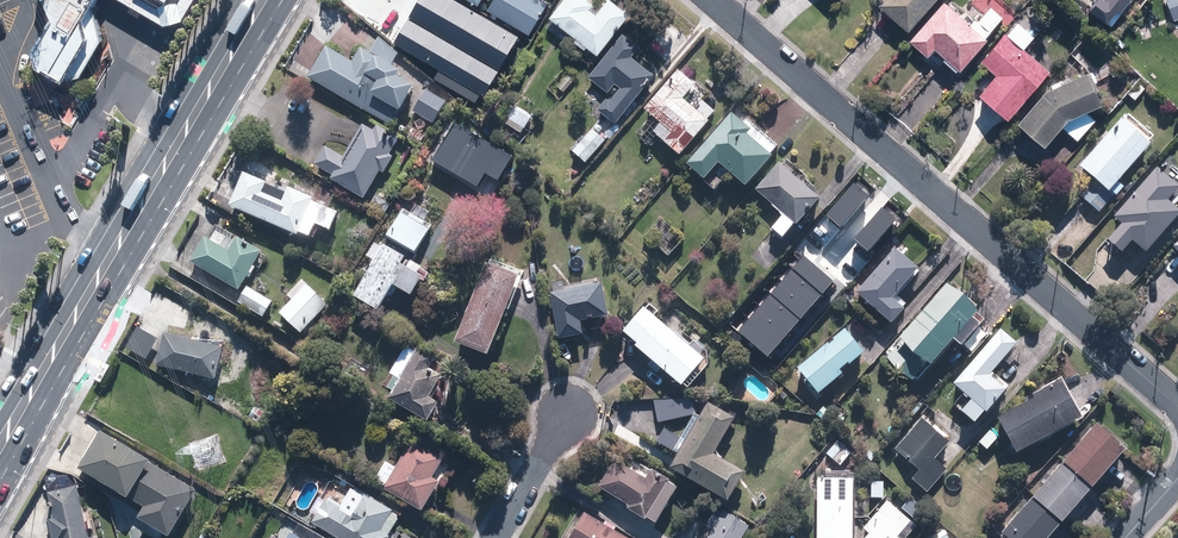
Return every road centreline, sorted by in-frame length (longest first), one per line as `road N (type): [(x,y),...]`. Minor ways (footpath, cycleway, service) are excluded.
road 1 (residential): [(717,0),(1177,404)]
road 2 (primary): [(0,453),(271,0)]
road 3 (residential): [(572,413),(496,537)]

